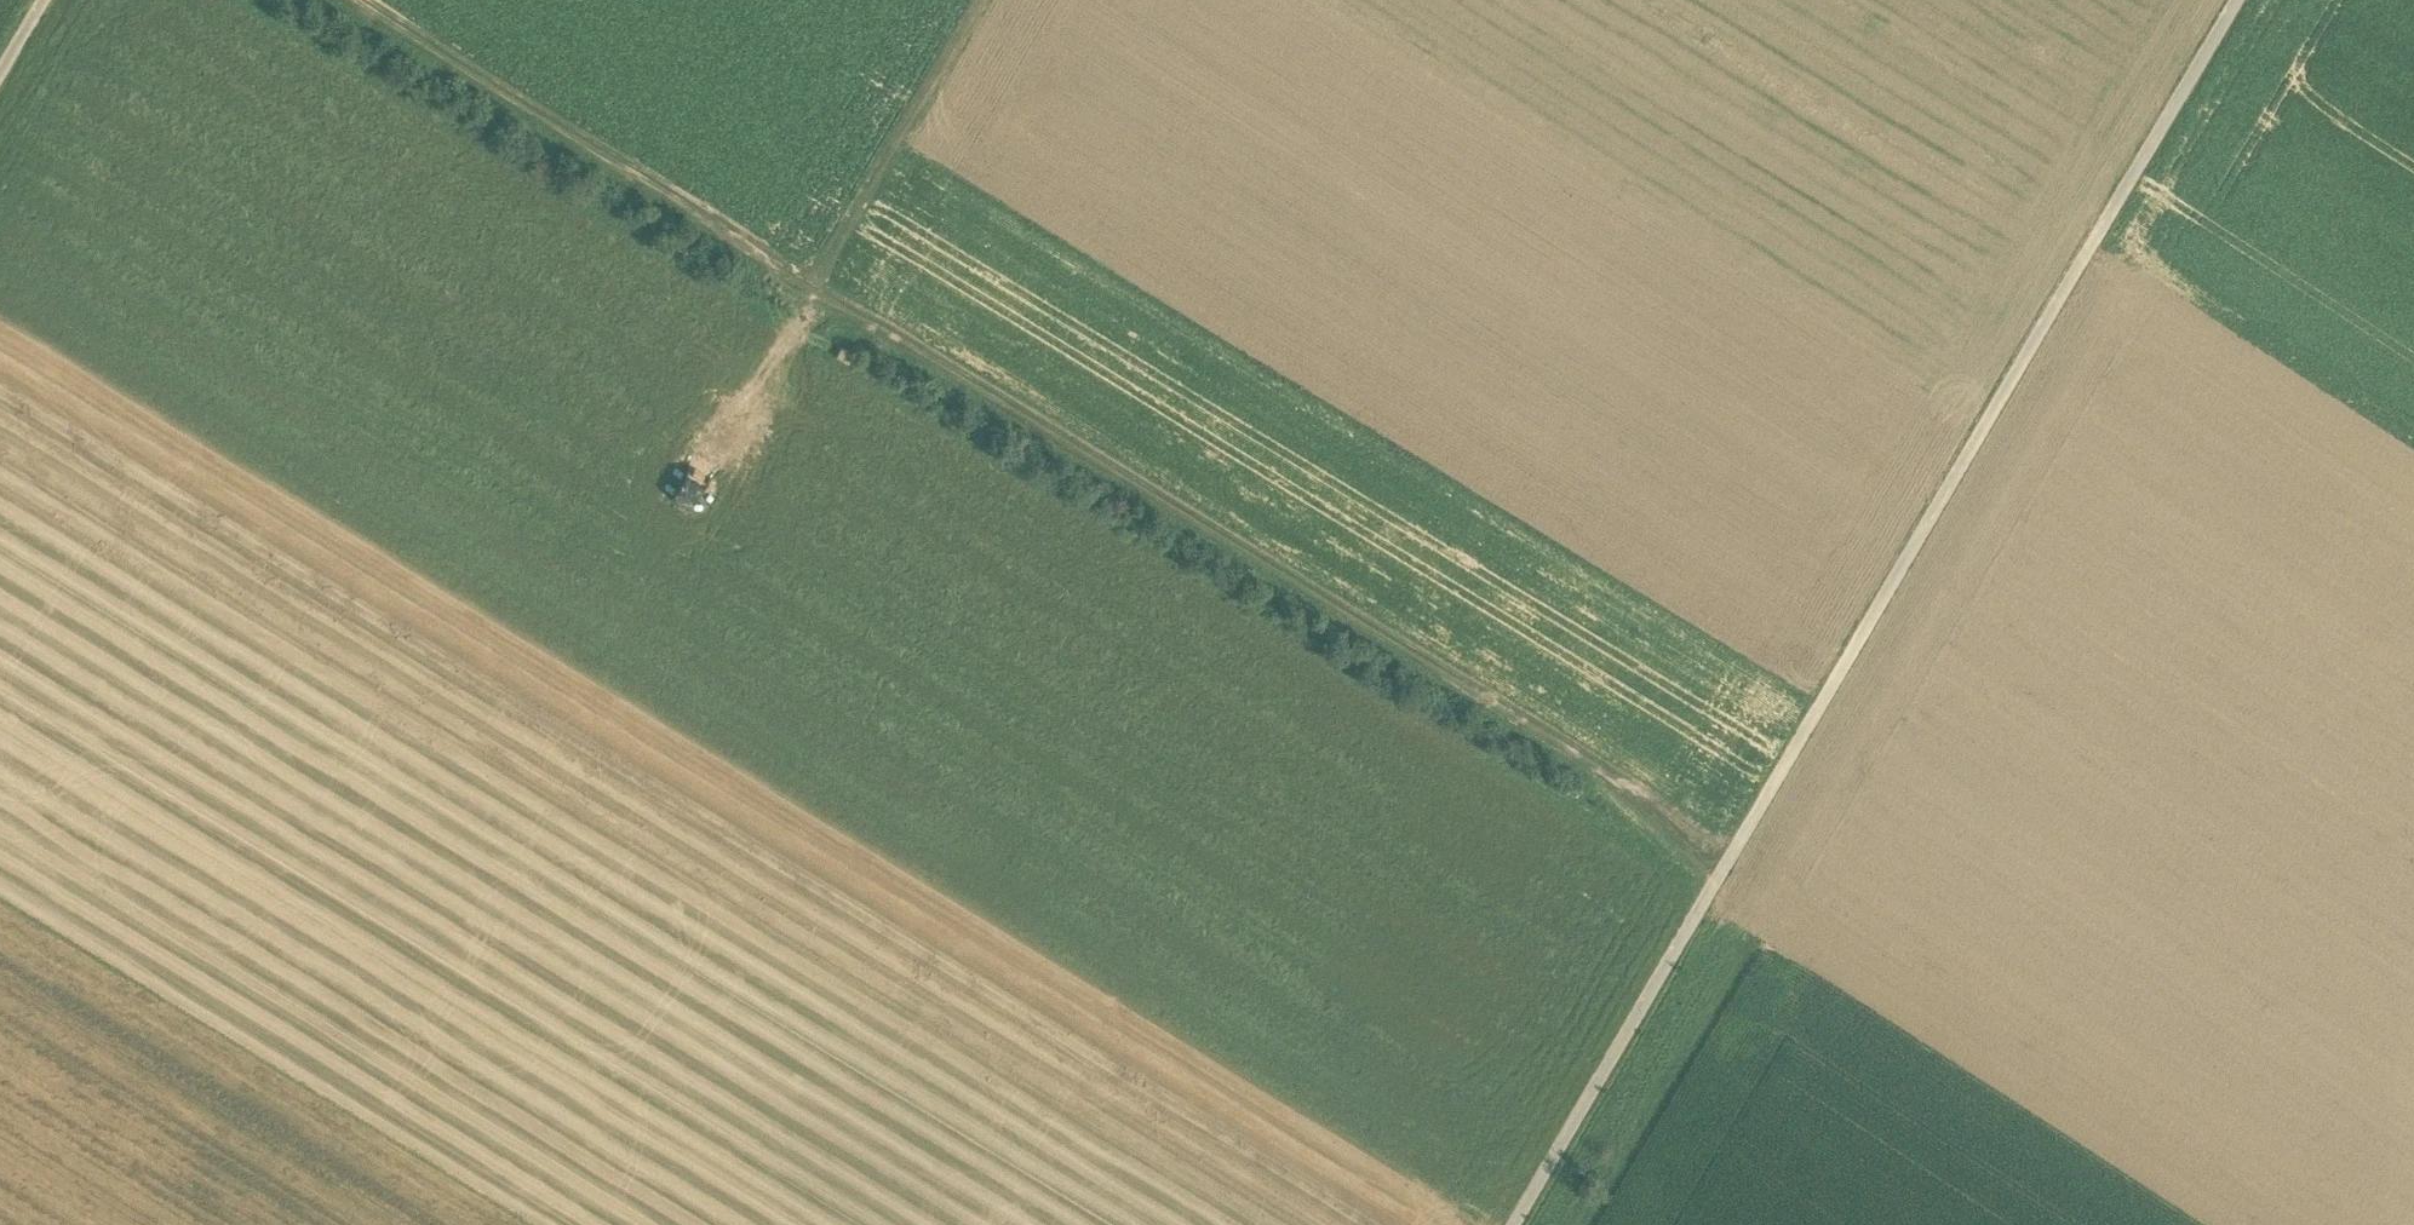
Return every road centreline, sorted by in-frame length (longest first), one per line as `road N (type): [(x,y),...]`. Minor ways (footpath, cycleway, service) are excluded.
road 1 (track): [(1733,851),(838,316),(351,0)]
road 2 (track): [(2236,0),(1513,1224)]
road 3 (track): [(827,307),(1013,0)]

